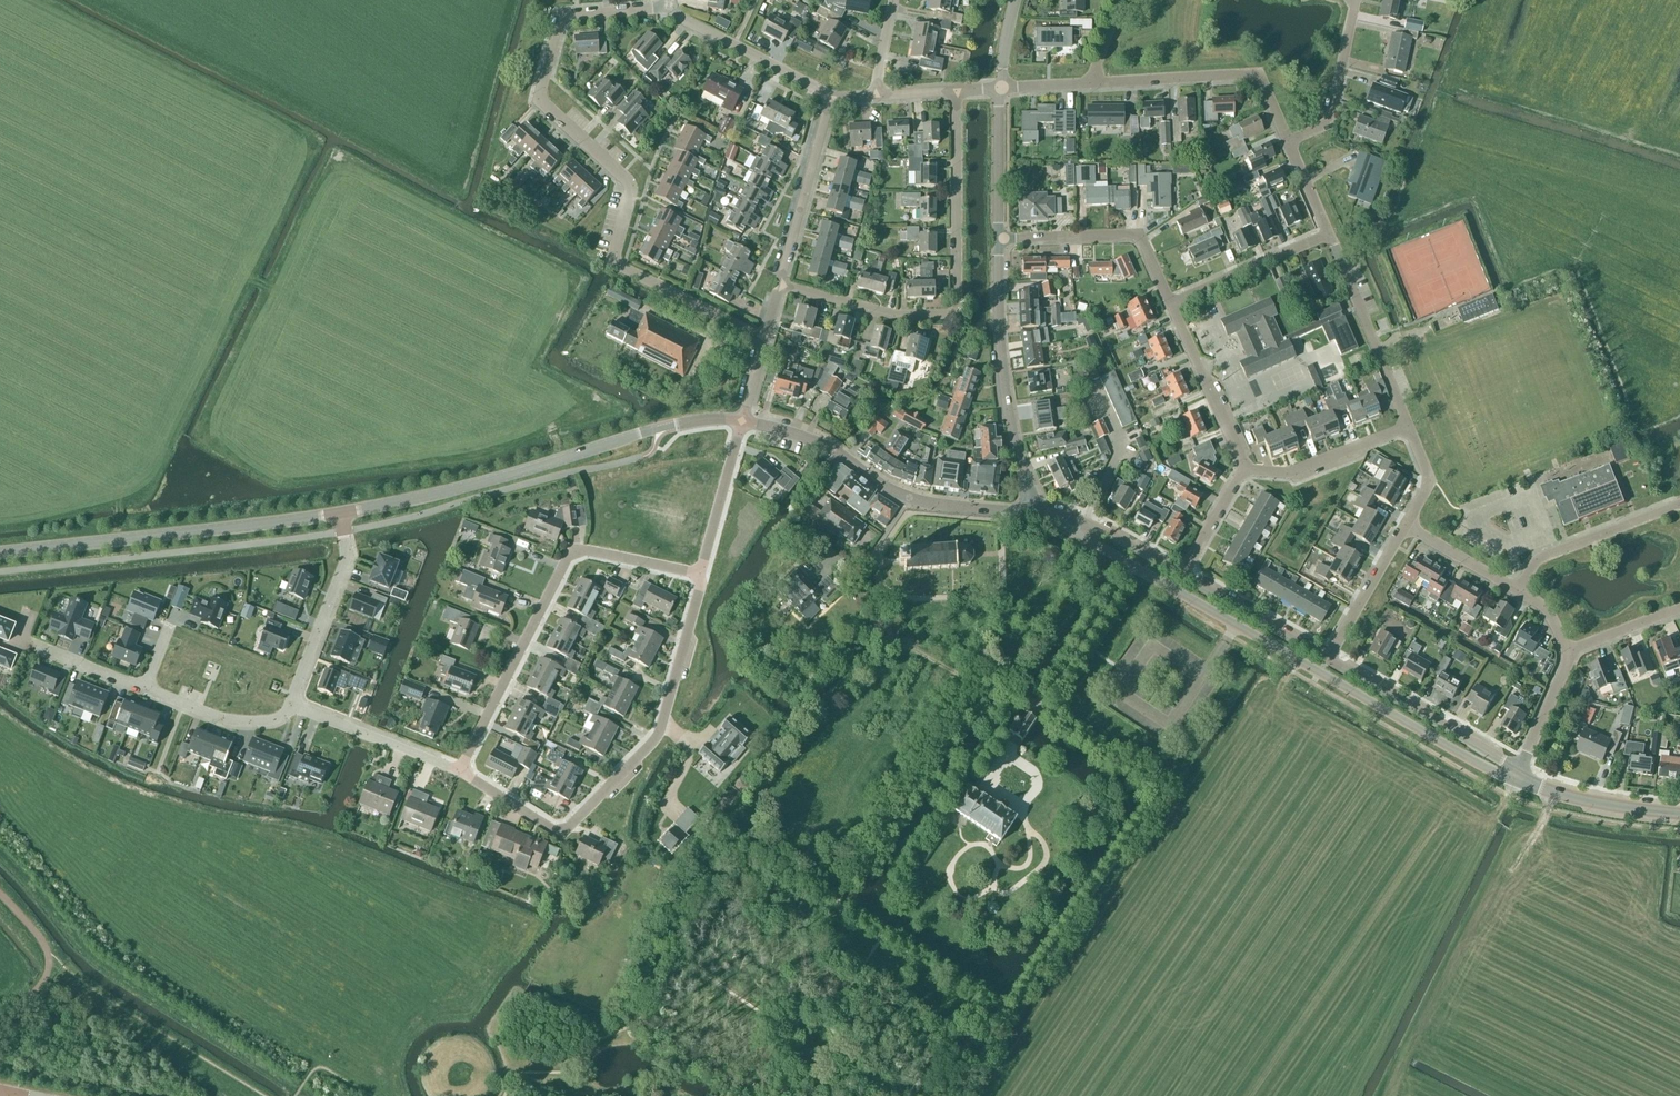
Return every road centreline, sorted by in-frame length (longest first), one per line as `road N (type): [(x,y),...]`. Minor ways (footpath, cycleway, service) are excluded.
road 1 (residential): [(764,343),(615,262),(629,186),(541,97),(563,15),(668,8)]
road 2 (tertiary): [(1078,524),(1083,538),(1479,765),(1500,768)]
road 3 (residential): [(700,574),(660,730),(570,825),(548,827),(459,771)]
road 4 (residential): [(782,286),(896,314),(956,312),(954,91)]
road 5 (residential): [(459,771),(569,557),(585,551),(700,574)]
road 6 (tertiary): [(0,553),(341,514)]
road 7 (tertiary): [(341,514),(486,482),(658,429)]
road 8 (tertiary): [(1035,513),(1003,393),(1003,239)]
road 9 (unclassified): [(1290,147),(1267,87),(1251,75),(1093,84)]
road 10 (residential): [(1169,307),(1141,240),(1003,239)]
road 11 (unclassified): [(1408,426),(1330,234)]
road 12 (tertiary): [(1500,768),(1330,660)]
road 13 (unclassified): [(782,286),(830,97)]
road 14 (residential): [(1679,507),(1532,565),(1519,591)]
road 15 (residential): [(830,97),(668,8)]
road 16 (residential): [(290,706),(345,564),(344,532)]
road 17 (tertiary): [(907,497),(830,447),(742,421)]
road 18 (residential): [(459,771),(290,706)]
road 19 (residential): [(1244,468),(1169,307)]
road 20 (residential): [(1169,307),(1330,234)]
road 21 (residential): [(1244,468),(1288,474),(1408,426)]
road 22 (residential): [(1354,0),(1331,119),(1324,132),(1290,147)]
road 23 (tertiary): [(1330,660),(1184,575)]
road 24 (tertiary): [(1679,816),(1576,799),(1519,778)]
road 25 (unclassified): [(742,421),(700,574)]
road 26 (residential): [(290,706),(274,719),(230,720),(145,688)]
road 27 (unclassified): [(1330,660),(1405,525)]
road 28 (tertiary): [(1003,239),(1001,90)]
road 29 (residential): [(1519,778),(1568,654)]
road 30 (residential): [(1519,591),(1405,525)]
road 31 (tertiary): [(1035,513),(907,497)]
road 32 (residential): [(817,564),(866,563),(907,497)]
road 33 (residential): [(1184,575),(1244,468)]
road 34 (residential): [(145,688),(32,643)]

